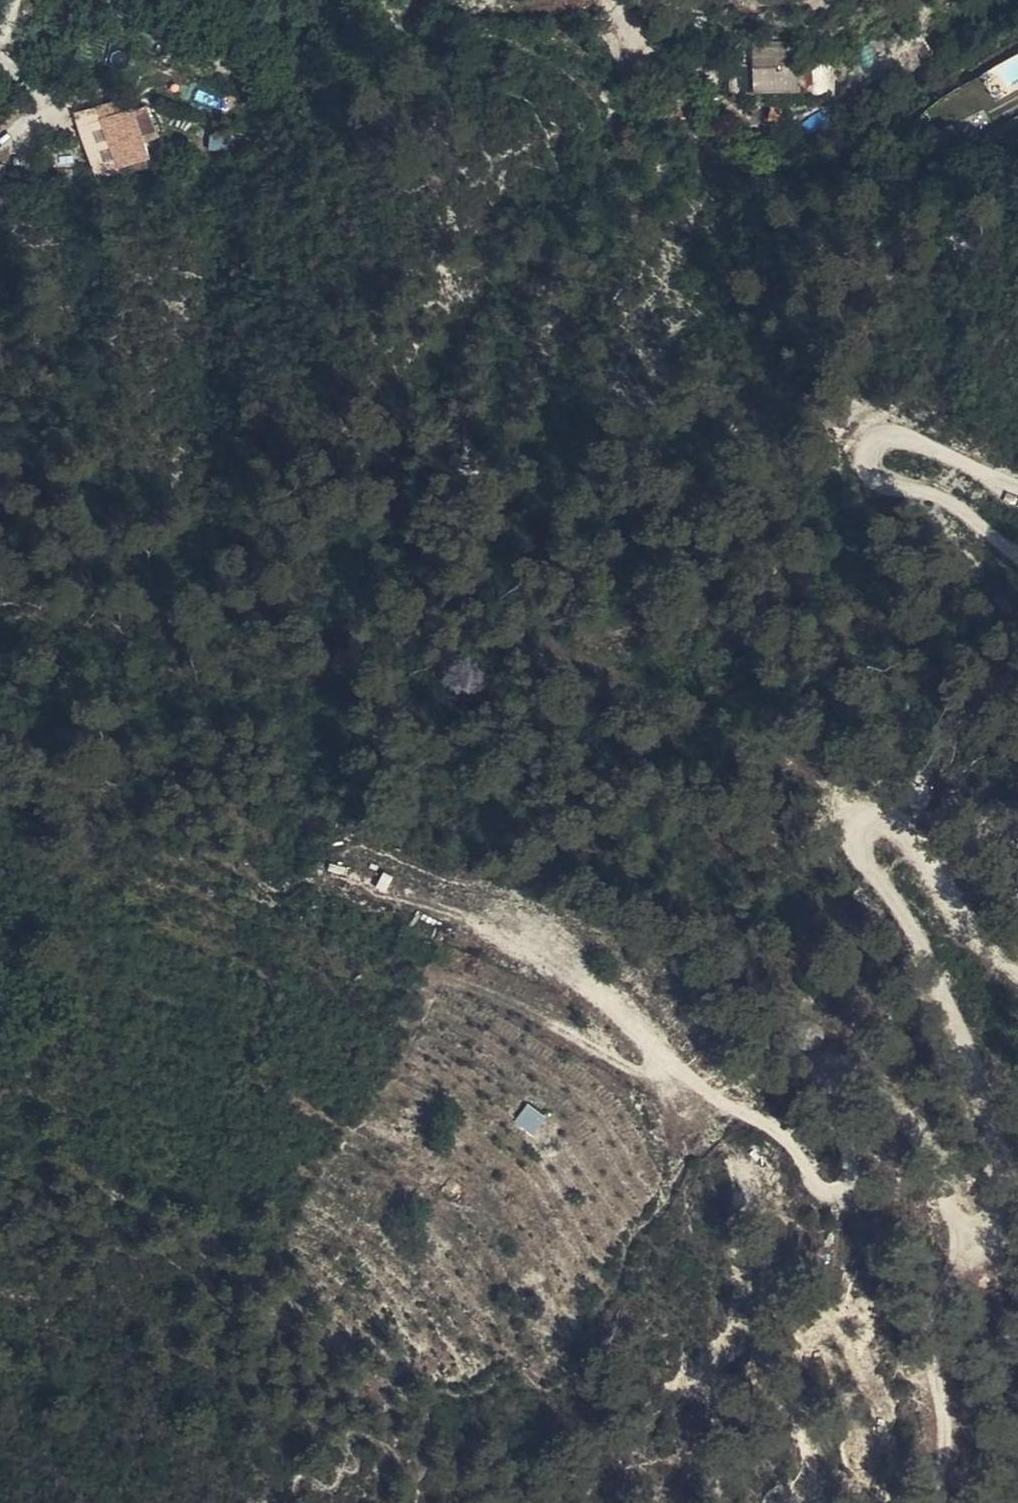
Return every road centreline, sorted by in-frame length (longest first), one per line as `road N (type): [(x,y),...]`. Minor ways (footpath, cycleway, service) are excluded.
road 1 (unclassified): [(915,1502),(951,1434),(931,1338),(988,1198),(983,1108),(924,957),(863,862),(861,837),(881,822),(906,825),(962,919),(1017,964)]
road 2 (unclassified): [(1017,555),(957,504),(873,477),(867,451),(878,434),(907,437),(1017,484)]

